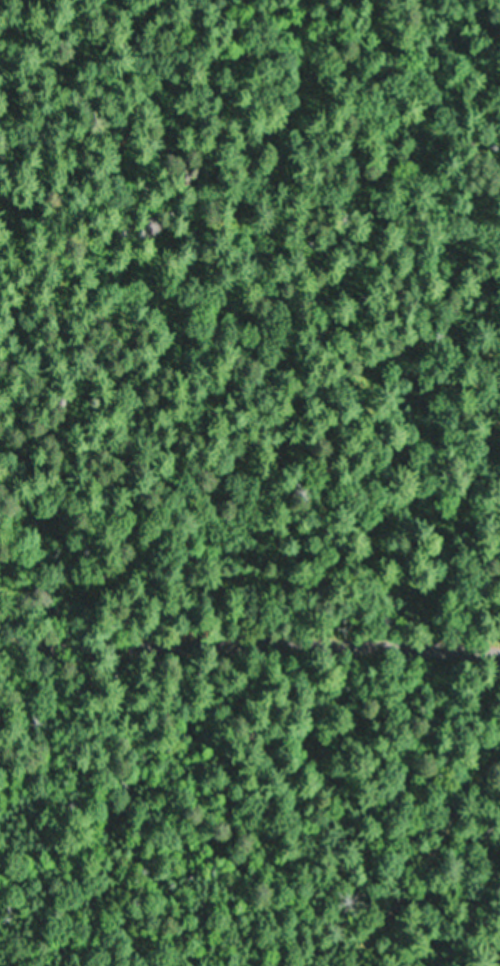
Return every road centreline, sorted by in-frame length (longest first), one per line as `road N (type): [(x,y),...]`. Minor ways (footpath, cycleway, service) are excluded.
road 1 (residential): [(0,650),(499,652)]

